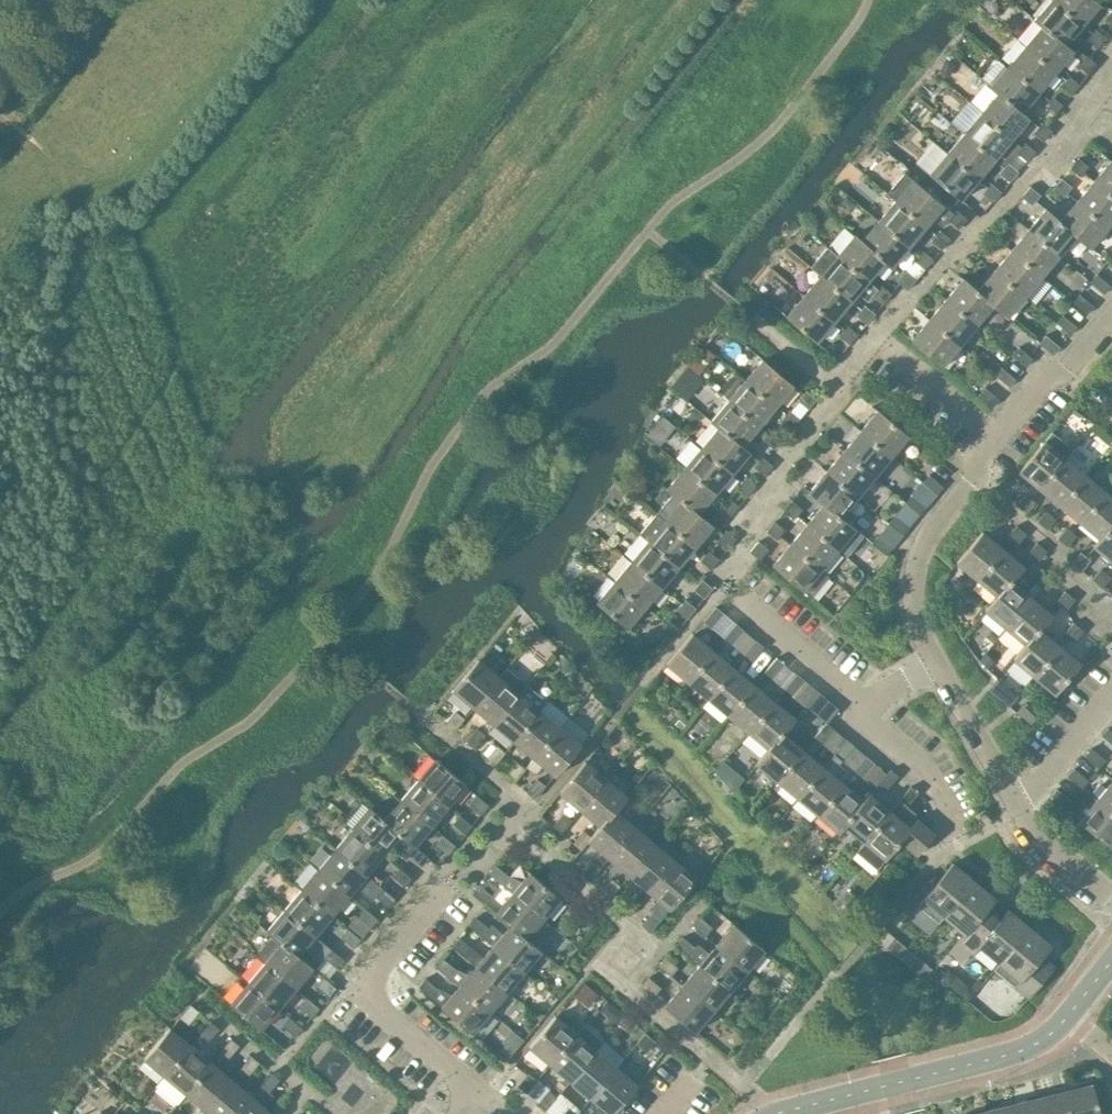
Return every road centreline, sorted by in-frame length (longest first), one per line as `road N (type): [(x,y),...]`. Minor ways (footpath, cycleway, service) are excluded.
road 1 (residential): [(941,666),(914,595),(928,537),(998,438),(1111,320)]
road 2 (residential): [(479,1097),(361,993),(447,885)]
road 3 (residential): [(870,704),(725,587)]
road 4 (tertiary): [(1066,1018),(1045,1042),(1019,1053),(913,1079)]
road 5 (residential): [(960,835),(927,768),(870,723),(870,704)]
road 6 (residential): [(1017,803),(941,666)]
road 7 (residential): [(1017,803),(1111,687)]
road 8 (tertiary): [(778,1113),(913,1079)]
road 9 (residential): [(1111,899),(1049,846),(1017,803)]

